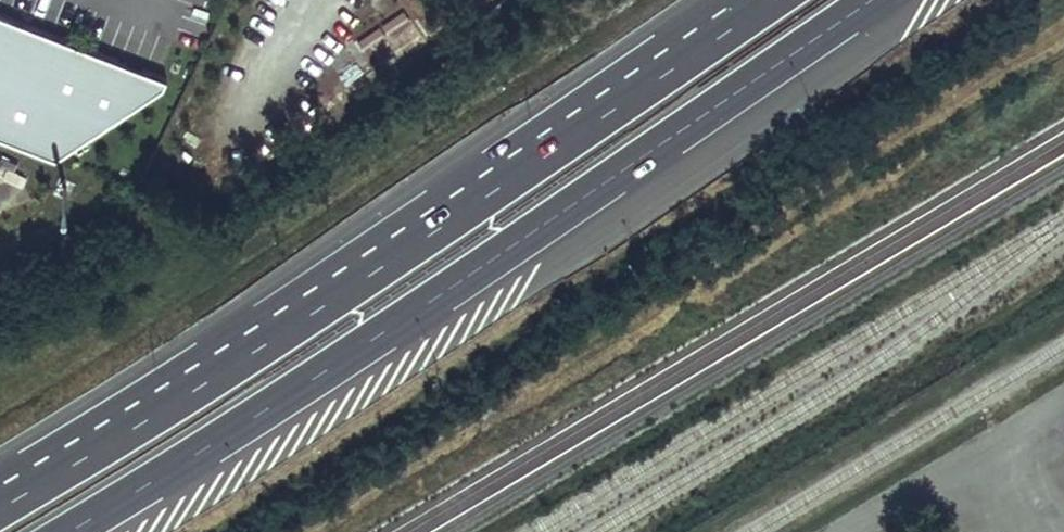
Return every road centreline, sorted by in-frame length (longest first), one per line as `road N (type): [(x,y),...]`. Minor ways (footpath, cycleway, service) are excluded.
road 1 (motorway): [(56,531),(418,303),(866,0)]
road 2 (motorway): [(753,0),(489,184),(0,497)]

